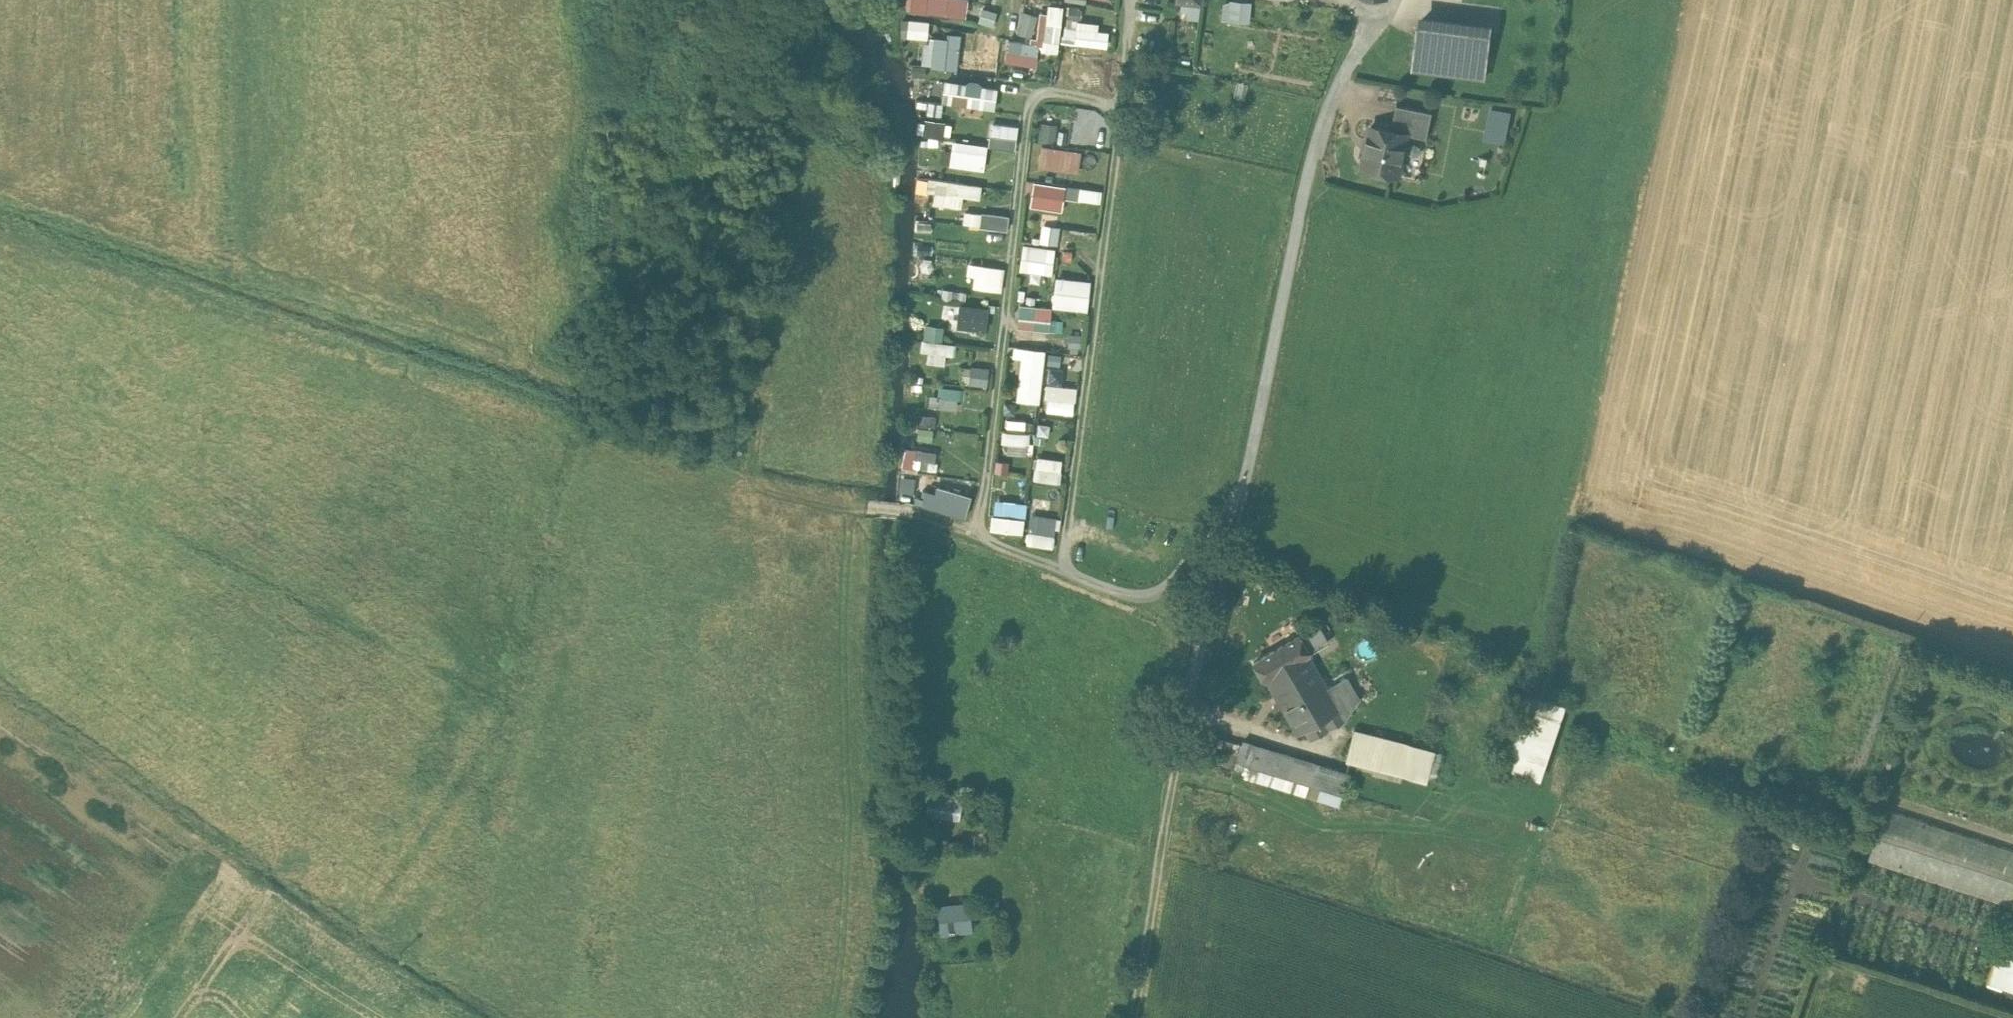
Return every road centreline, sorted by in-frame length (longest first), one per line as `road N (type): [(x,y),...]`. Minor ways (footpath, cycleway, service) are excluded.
road 1 (track): [(1396,0),(1330,101),(1195,668),(1130,1017)]

